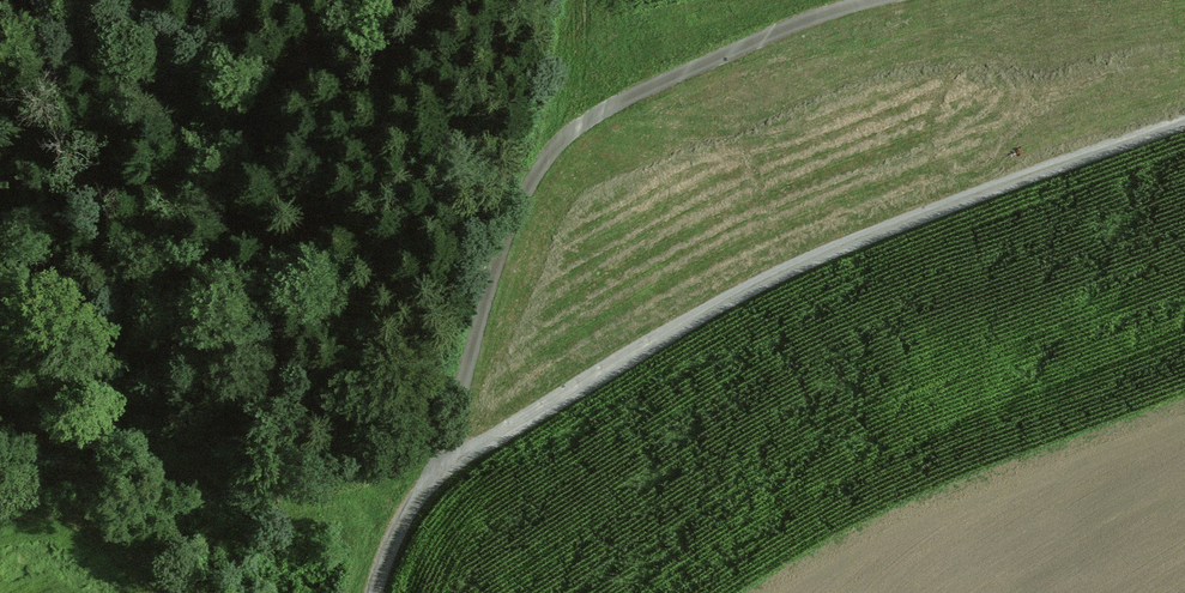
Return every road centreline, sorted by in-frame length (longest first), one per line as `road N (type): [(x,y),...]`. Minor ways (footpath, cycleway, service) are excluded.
road 1 (track): [(376,592),(408,514),(457,462),(598,374),(756,286),(1184,120)]
road 2 (track): [(457,462),(465,391),(521,197),(542,161),(598,114),(675,75),(821,14),(882,0)]

